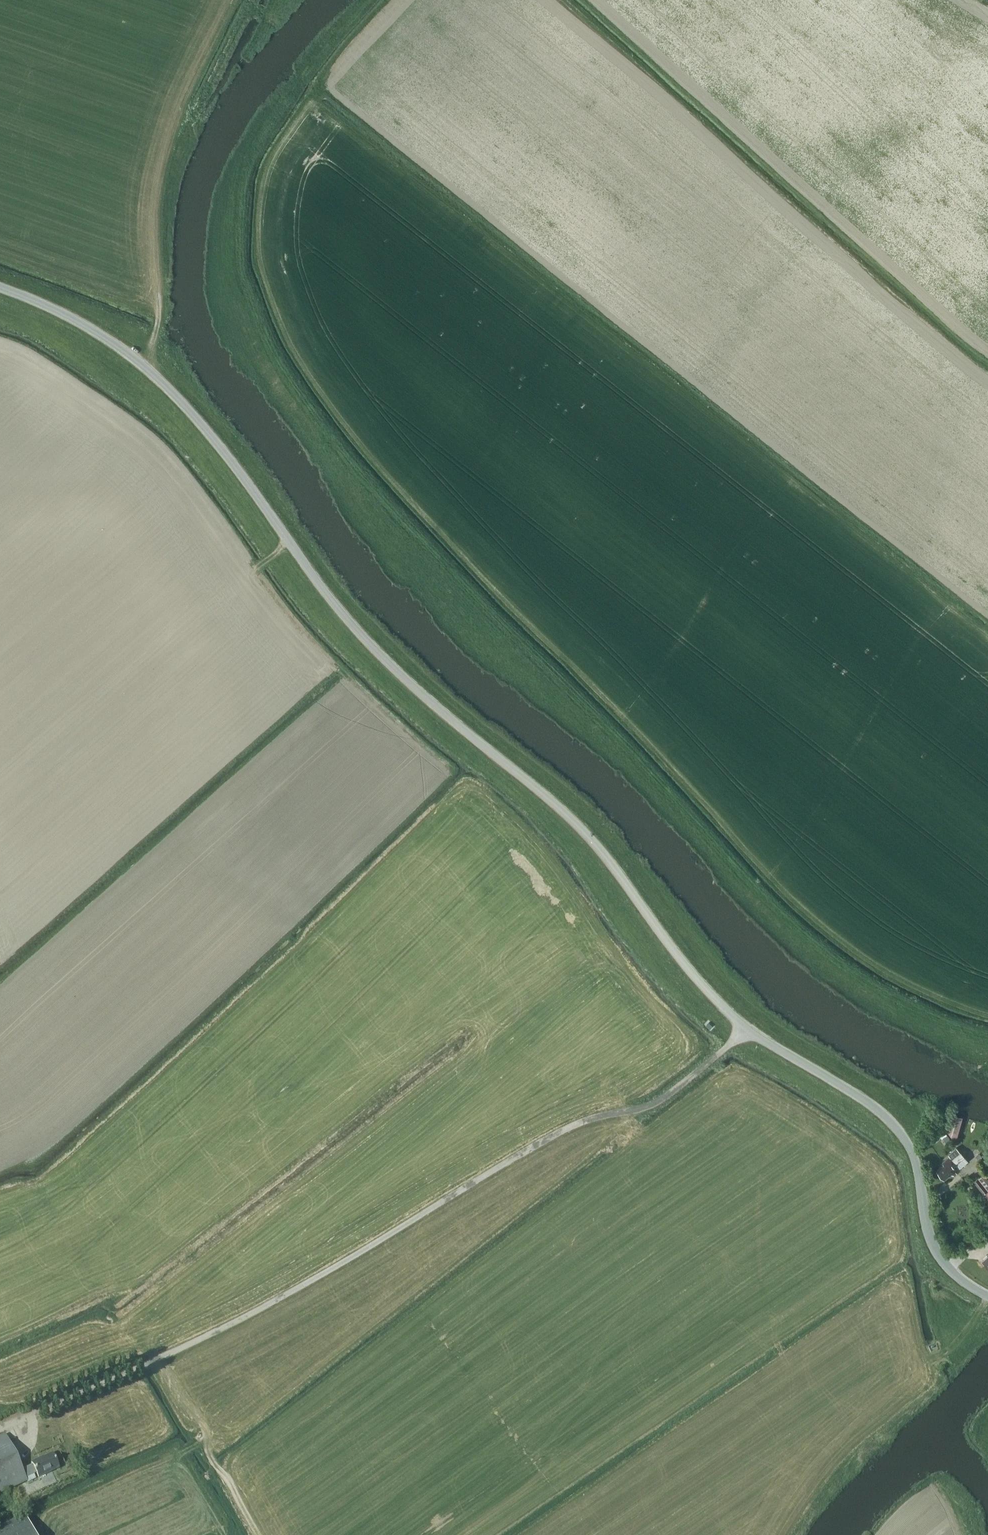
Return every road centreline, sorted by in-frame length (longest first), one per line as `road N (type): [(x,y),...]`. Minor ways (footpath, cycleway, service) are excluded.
road 1 (unclassified): [(987,1297),(967,1287),(930,1242),(916,1164),(892,1125),(745,1033),(686,970),(596,847),(339,613),(167,383),(112,341),(0,286)]

